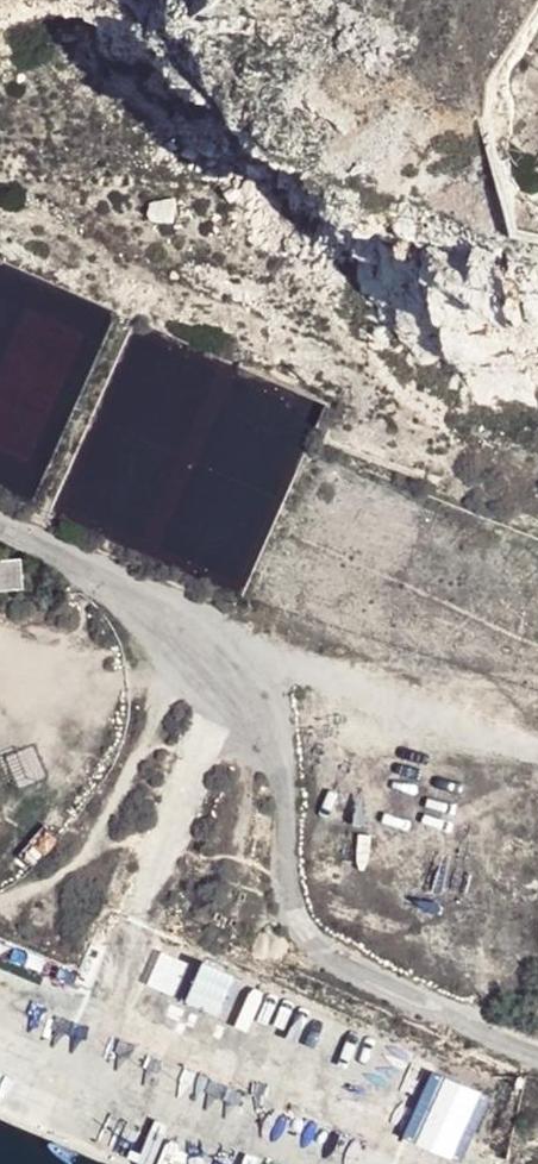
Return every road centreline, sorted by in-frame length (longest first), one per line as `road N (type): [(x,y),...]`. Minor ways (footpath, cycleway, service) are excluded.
road 1 (unclassified): [(537,1054),(350,968),(310,939),(290,900),(279,759),(251,687),(210,642),(132,590),(0,527)]

